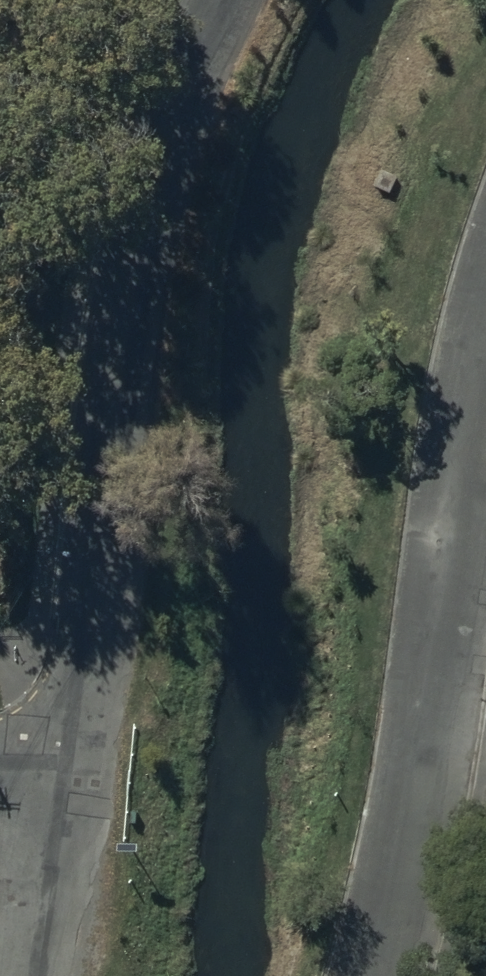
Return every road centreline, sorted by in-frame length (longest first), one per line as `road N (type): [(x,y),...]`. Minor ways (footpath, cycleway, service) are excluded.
road 1 (unclassified): [(235,0),(146,230),(106,631),(71,791)]
road 2 (residential): [(485,396),(387,975)]
road 3 (unclassified): [(71,791),(23,975)]

